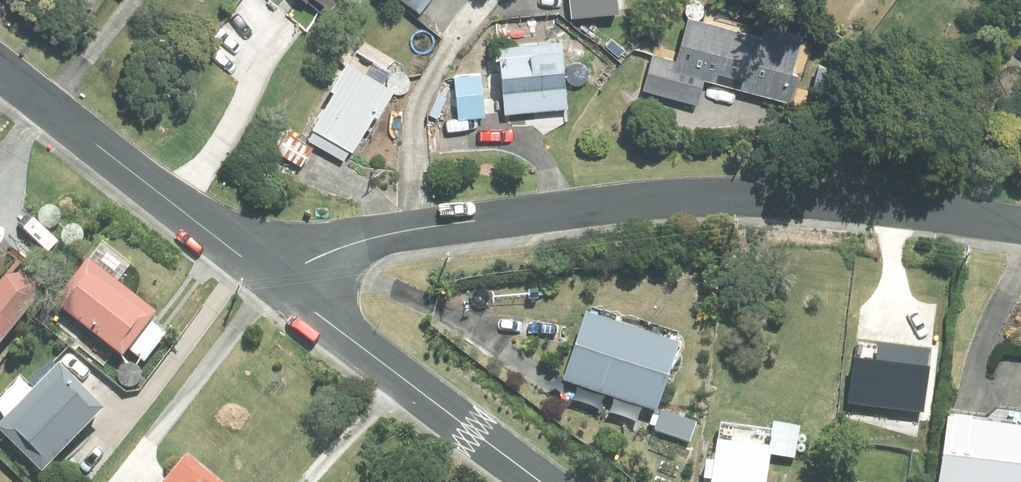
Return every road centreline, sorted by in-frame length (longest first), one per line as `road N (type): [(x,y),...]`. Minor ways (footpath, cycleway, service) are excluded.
road 1 (residential): [(1020,227),(848,205),(657,202),(386,234),(271,277)]
road 2 (residential): [(0,73),(271,277)]
road 3 (residential): [(271,277),(541,481)]

